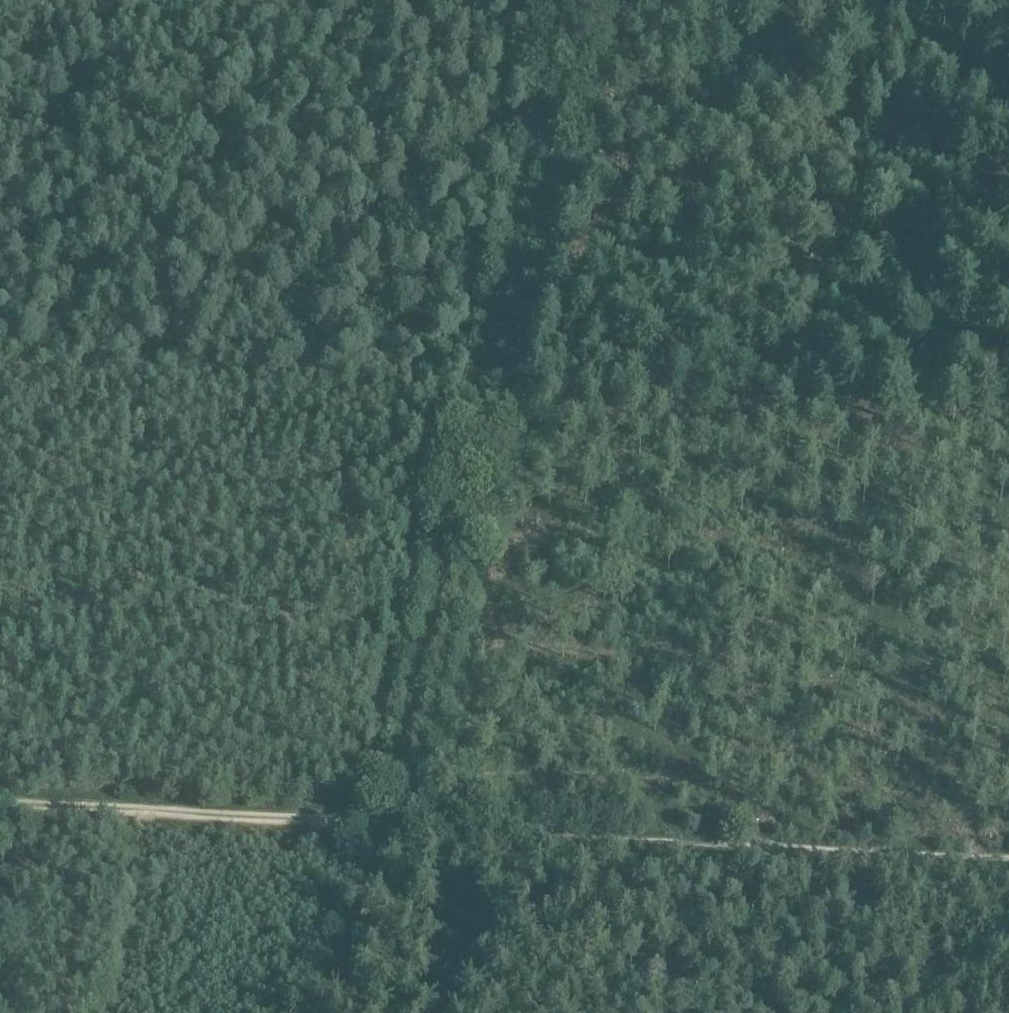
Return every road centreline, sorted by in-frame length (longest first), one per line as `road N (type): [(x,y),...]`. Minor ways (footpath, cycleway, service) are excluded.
road 1 (track): [(0,811),(1008,859)]
road 2 (track): [(403,830),(569,0)]
road 3 (track): [(486,404),(0,363)]
road 4 (track): [(383,830),(317,1012)]
road 5 (track): [(463,832),(437,1012)]

